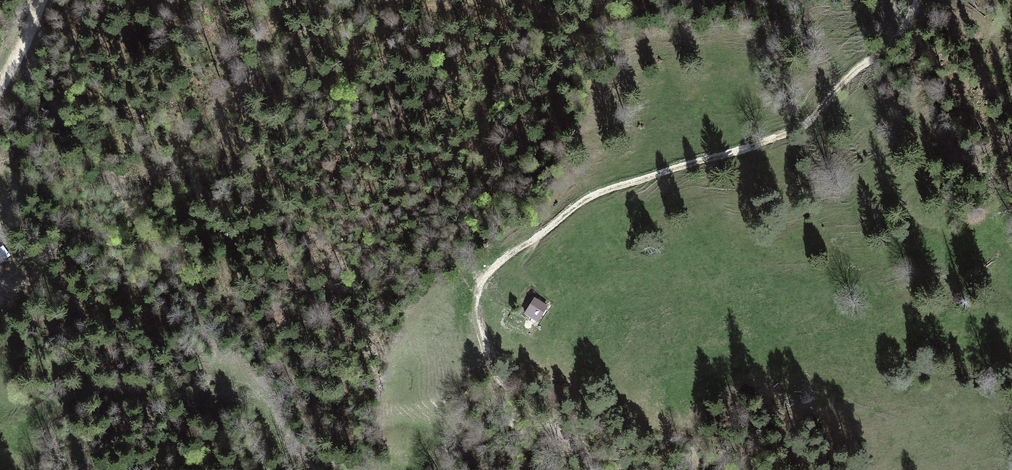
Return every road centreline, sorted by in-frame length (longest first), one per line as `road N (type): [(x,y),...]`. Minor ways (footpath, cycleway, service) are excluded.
road 1 (track): [(916,0),(892,38),(799,129),(602,190),(488,274),(475,316),(487,364),(594,469)]

